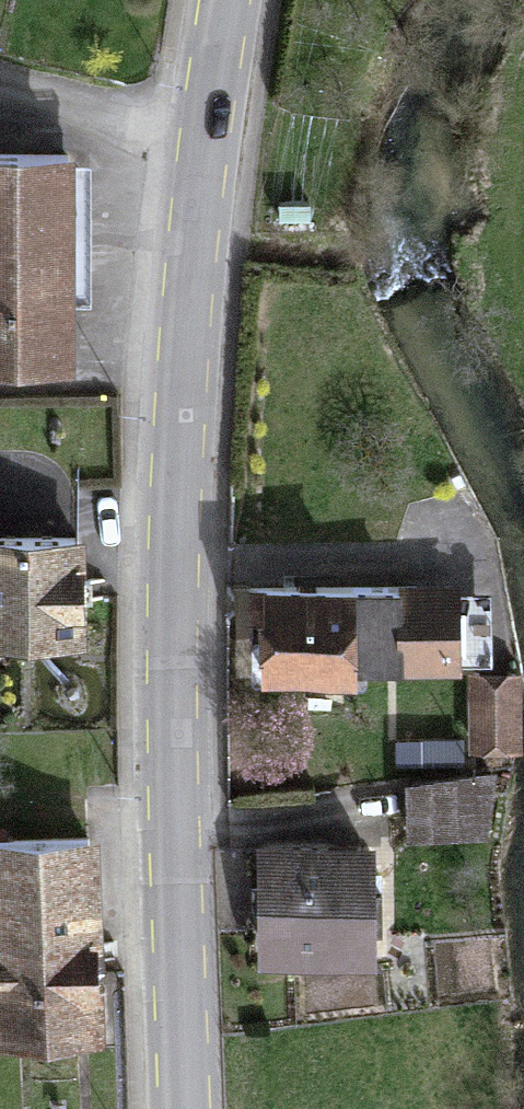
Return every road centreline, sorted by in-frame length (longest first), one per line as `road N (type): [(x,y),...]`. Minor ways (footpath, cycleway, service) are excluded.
road 1 (primary): [(186,1108),(171,688),(181,382),(209,131)]
road 2 (residential): [(0,85),(209,131)]
road 3 (primary): [(209,131),(227,0)]

